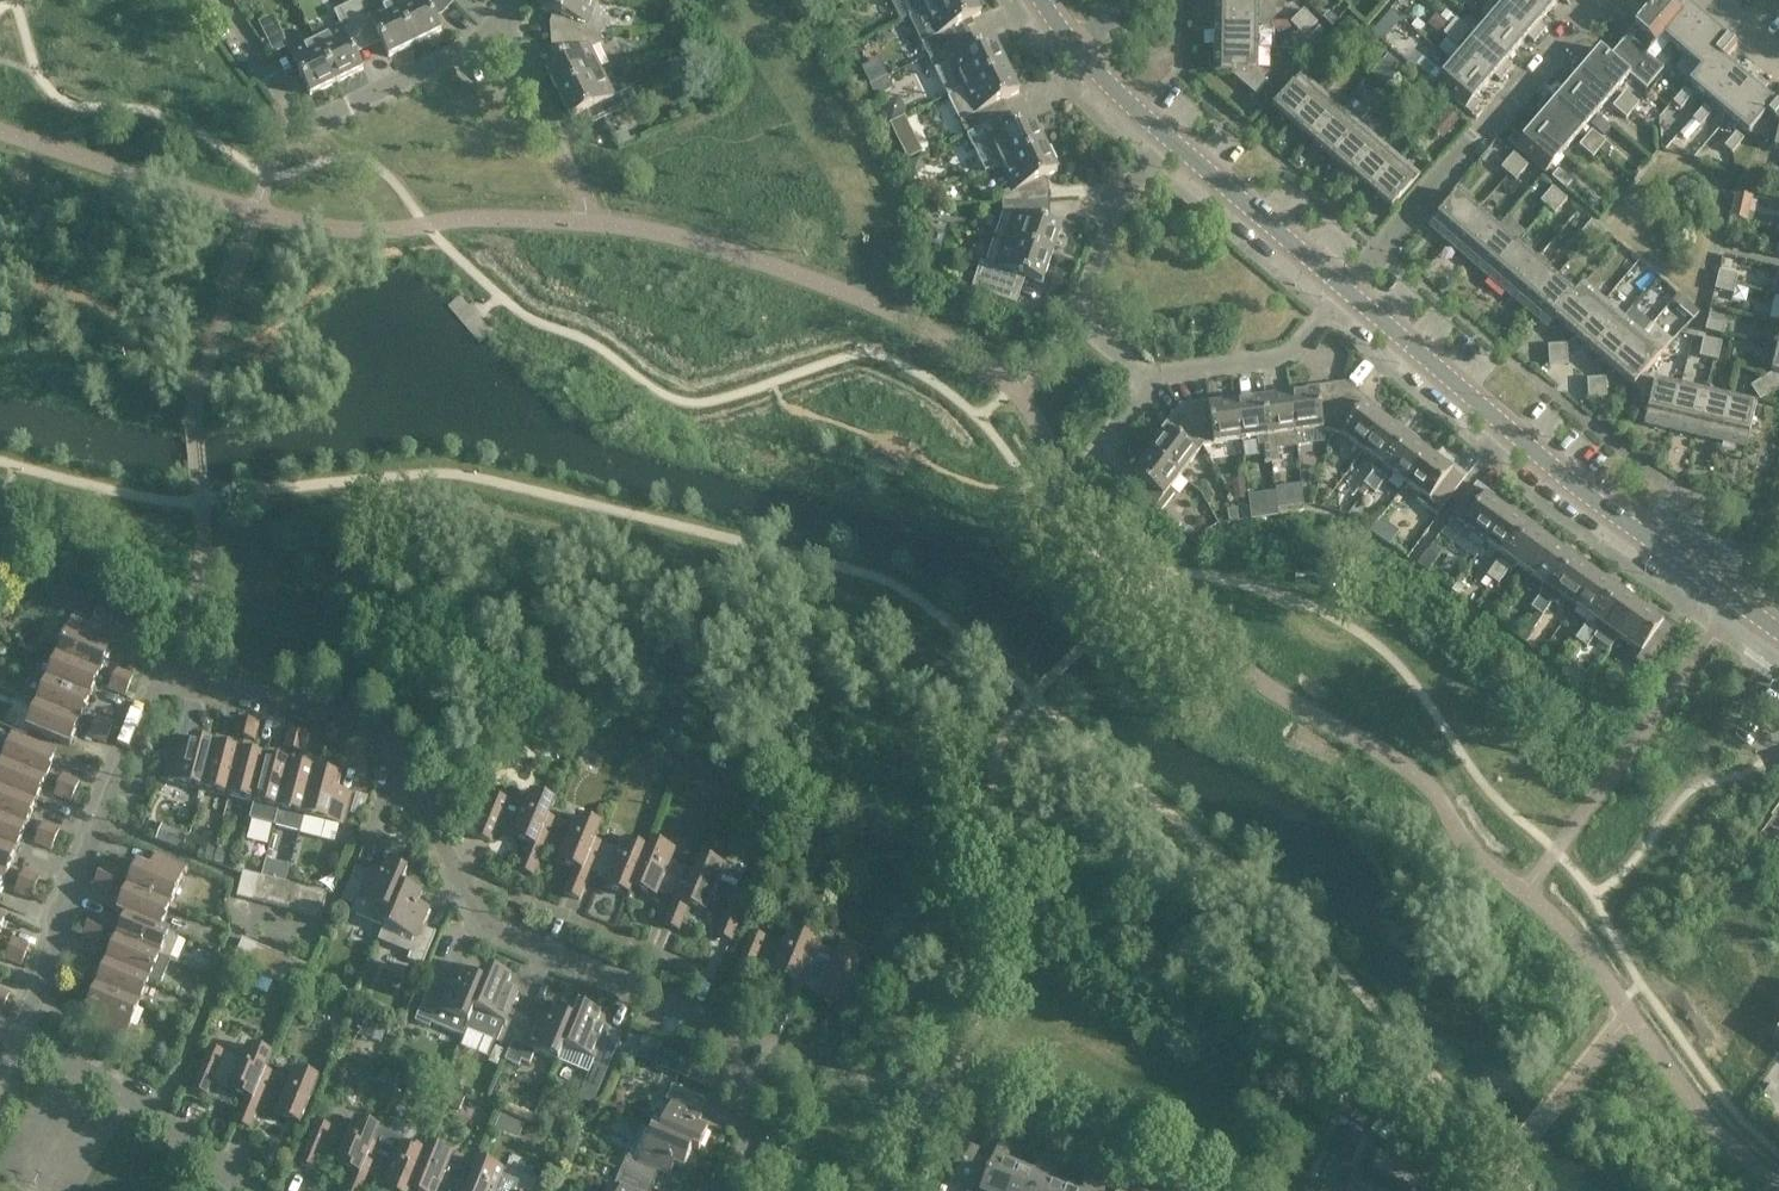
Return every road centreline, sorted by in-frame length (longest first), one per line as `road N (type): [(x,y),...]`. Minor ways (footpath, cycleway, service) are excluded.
road 1 (residential): [(17,1030),(159,675),(377,731),(478,928),(738,1033)]
road 2 (tertiary): [(1778,631),(1585,492),(1347,288)]
road 3 (residential): [(1171,142),(1112,214),(1076,316),(1155,377),(1271,361),(1296,347),(1347,288)]
road 4 (residential): [(1347,288),(1475,136),(1606,0)]
road 5 (residential): [(17,1030),(143,1102),(250,1190)]
road 6 (tertiary): [(1347,288),(1171,142)]
road 7 (residential): [(288,111),(324,119),(490,31)]
road 8 (residential): [(726,1190),(755,1113),(738,1033)]
road 9 (residential): [(556,145),(505,35),(490,31)]
road 10 (tertiary): [(1171,142),(1073,51)]
road 11 (residential): [(288,111),(216,0)]

